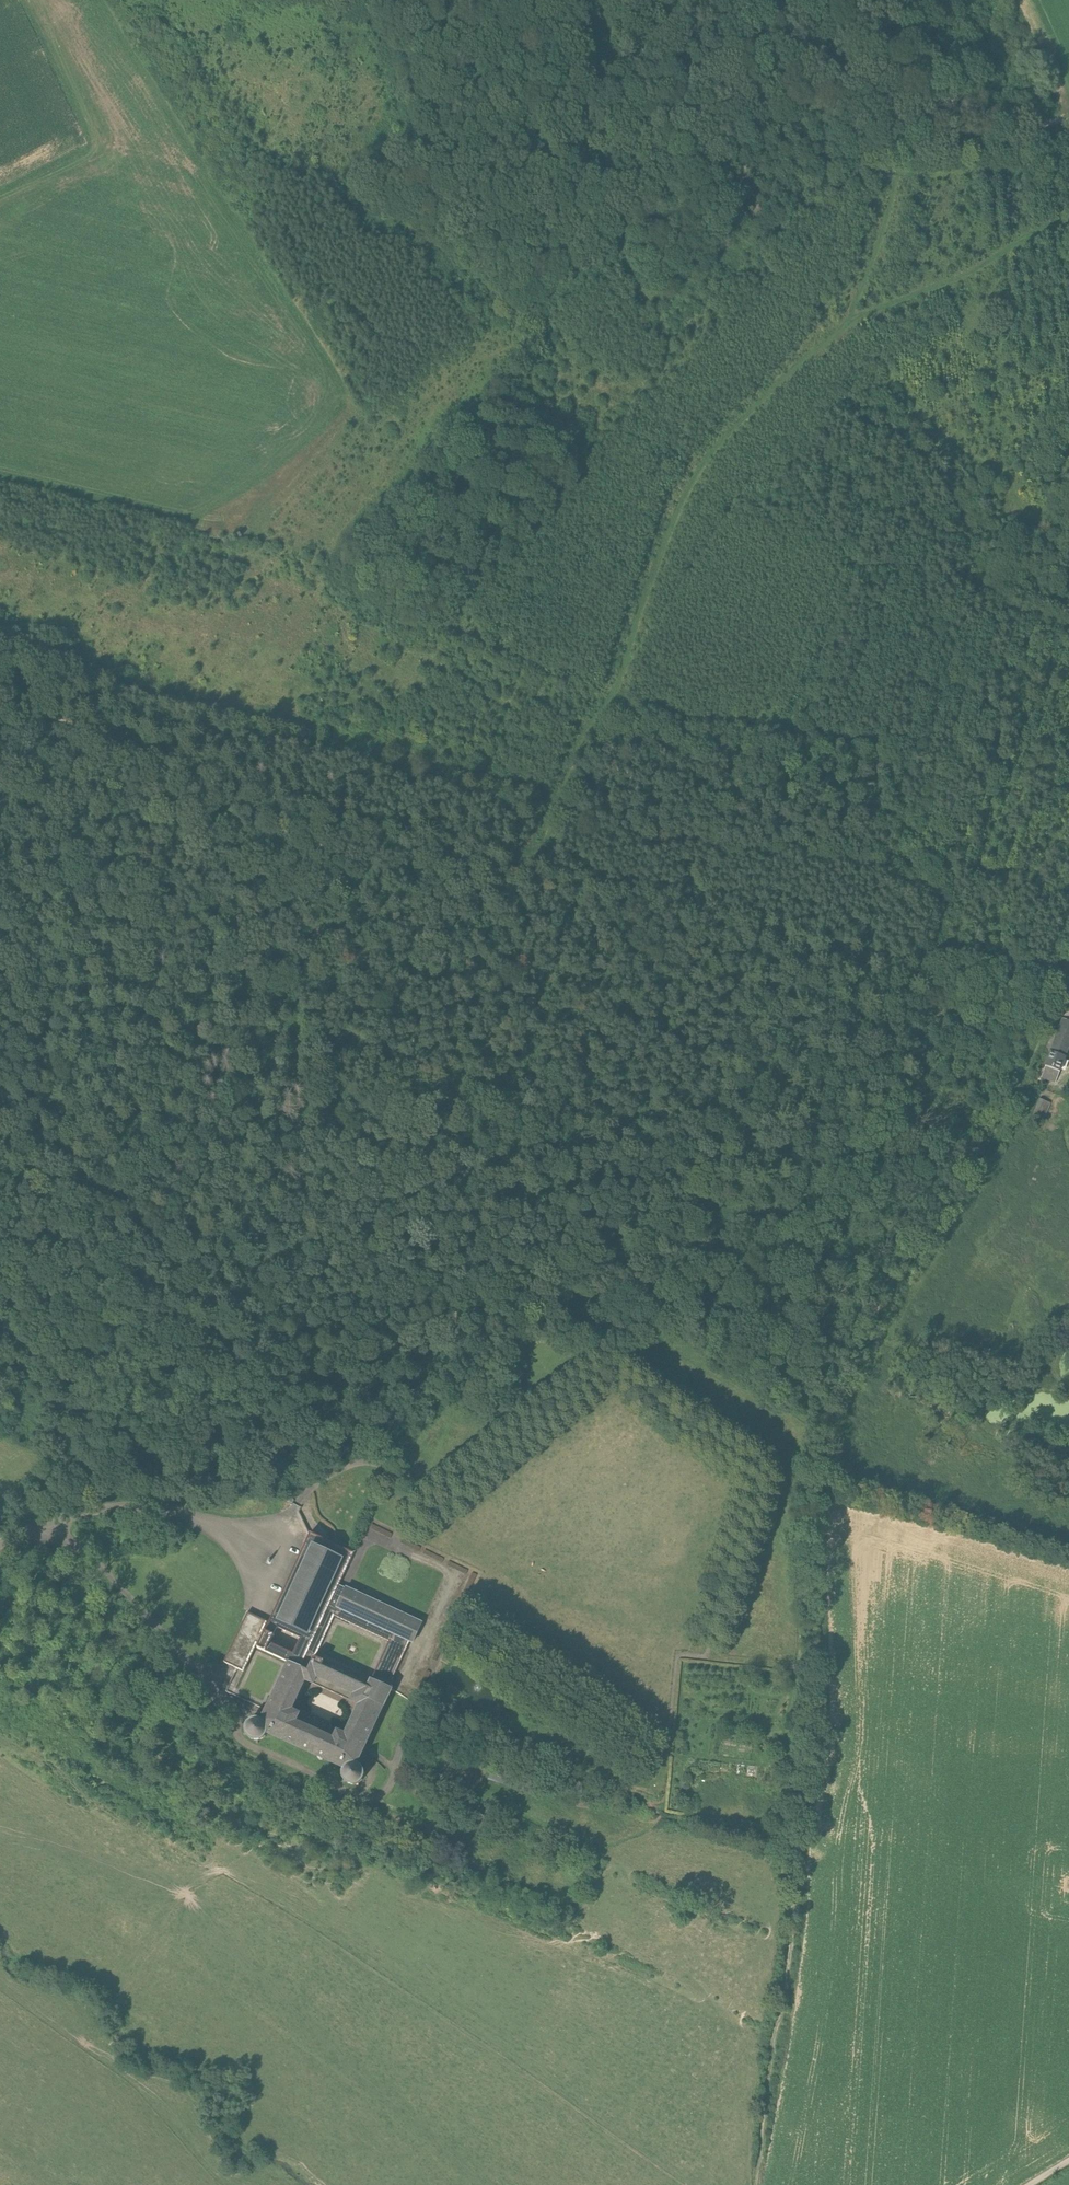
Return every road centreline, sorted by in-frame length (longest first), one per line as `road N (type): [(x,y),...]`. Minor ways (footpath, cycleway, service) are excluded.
road 1 (track): [(1068,114),(1021,125),(990,116),(907,0)]
road 2 (track): [(893,146),(923,134),(1027,143),(1068,114)]

